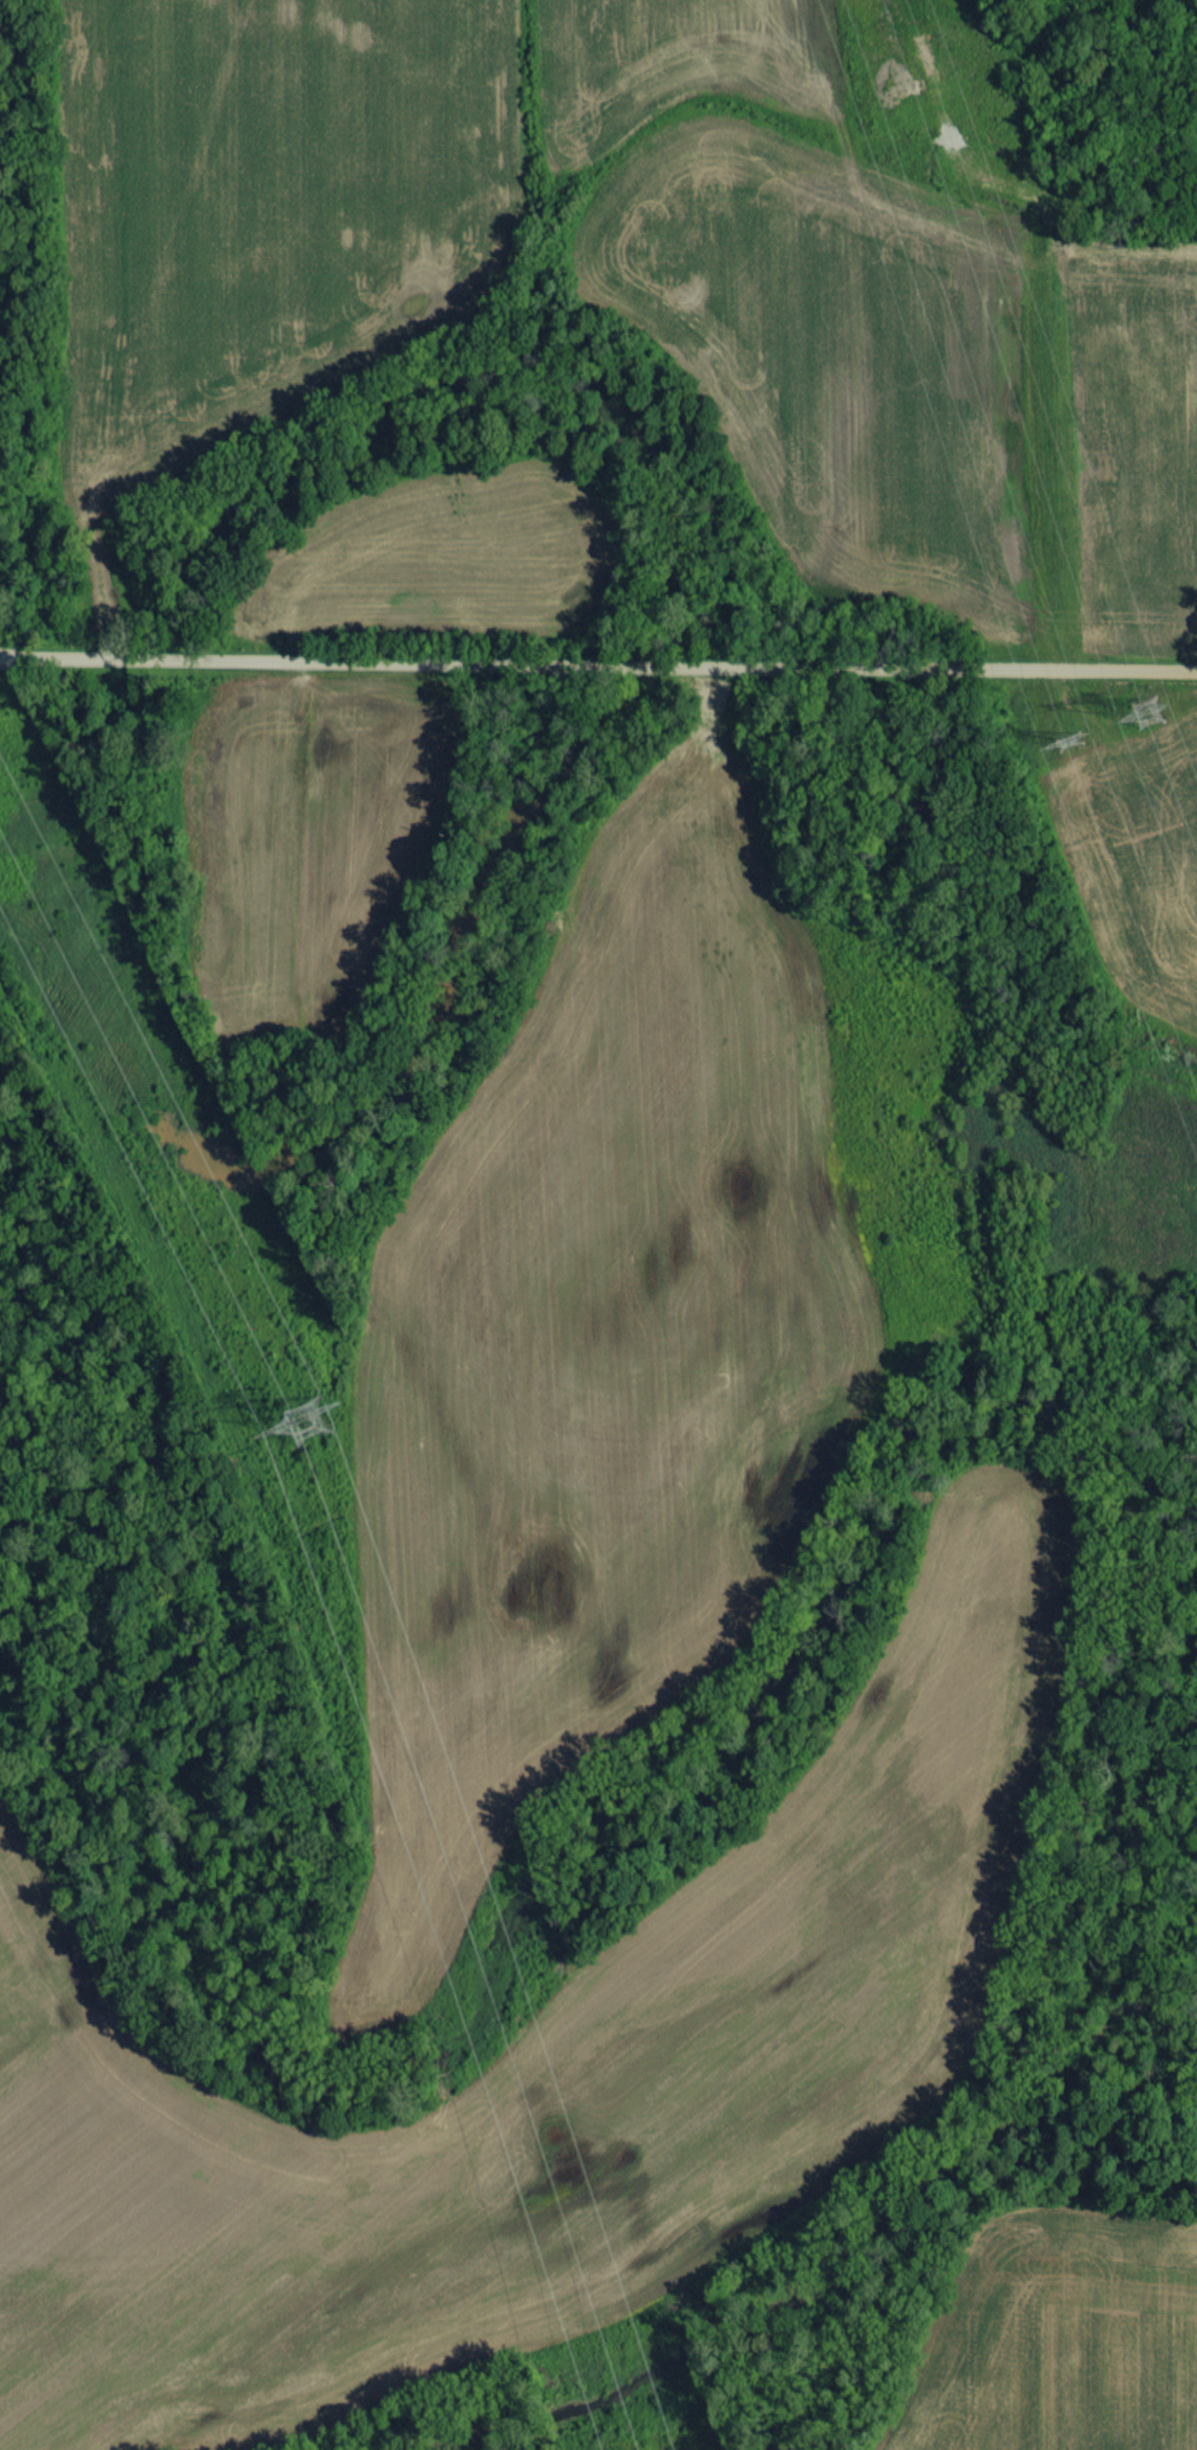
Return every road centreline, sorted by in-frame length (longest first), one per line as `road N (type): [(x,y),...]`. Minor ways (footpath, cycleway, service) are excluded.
road 1 (residential): [(1196,661),(0,662)]

